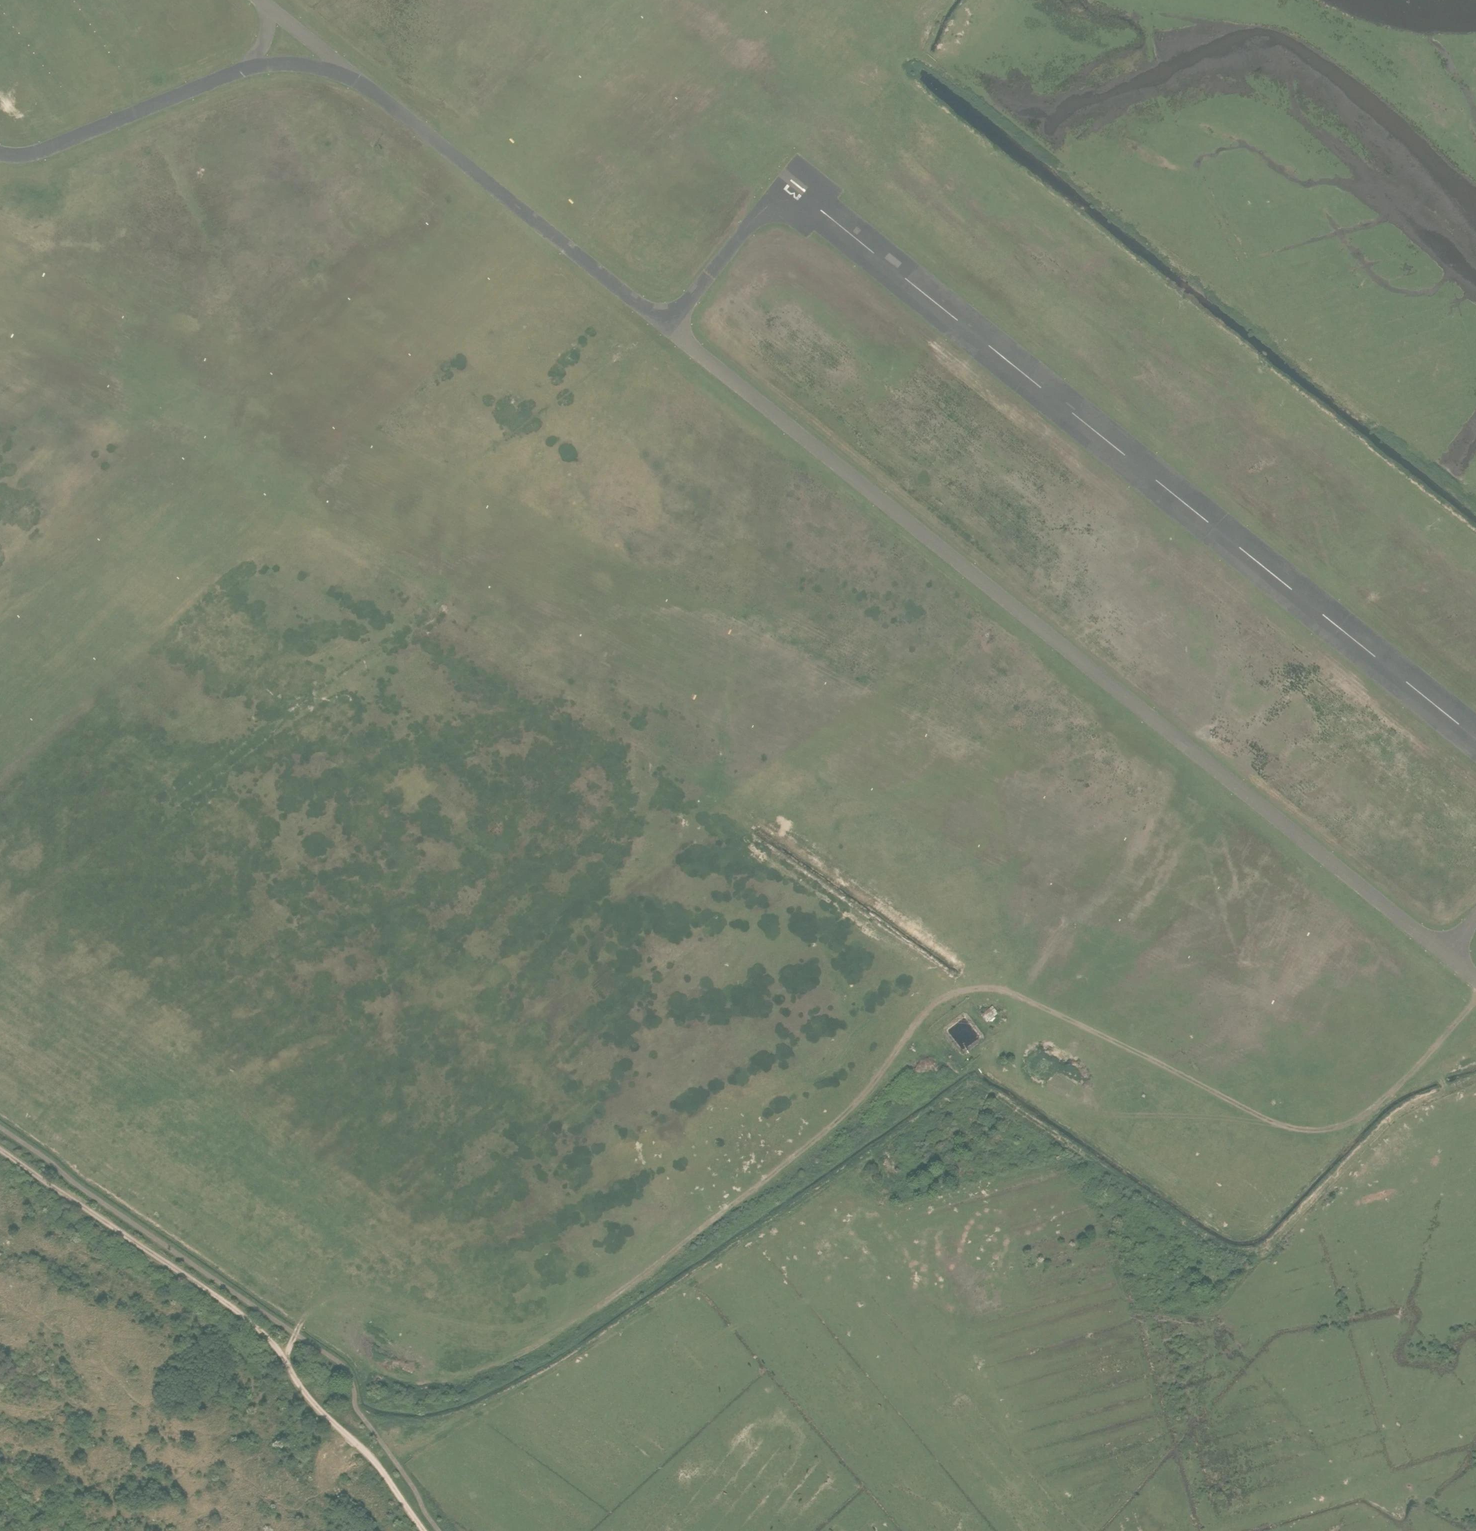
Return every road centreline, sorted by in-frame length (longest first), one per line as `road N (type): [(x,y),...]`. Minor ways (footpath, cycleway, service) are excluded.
road 1 (track): [(1475,990),(1457,1025),(1382,1103),(1348,1127),(1310,1135),(1271,1127),(1017,1001),(989,993),(951,999),(922,1019),(844,1118),(639,1282),(497,1370),(444,1384),(420,1381)]
road 2 (track): [(0,1152),(276,1343),(308,1403),(379,1465),(420,1530)]

